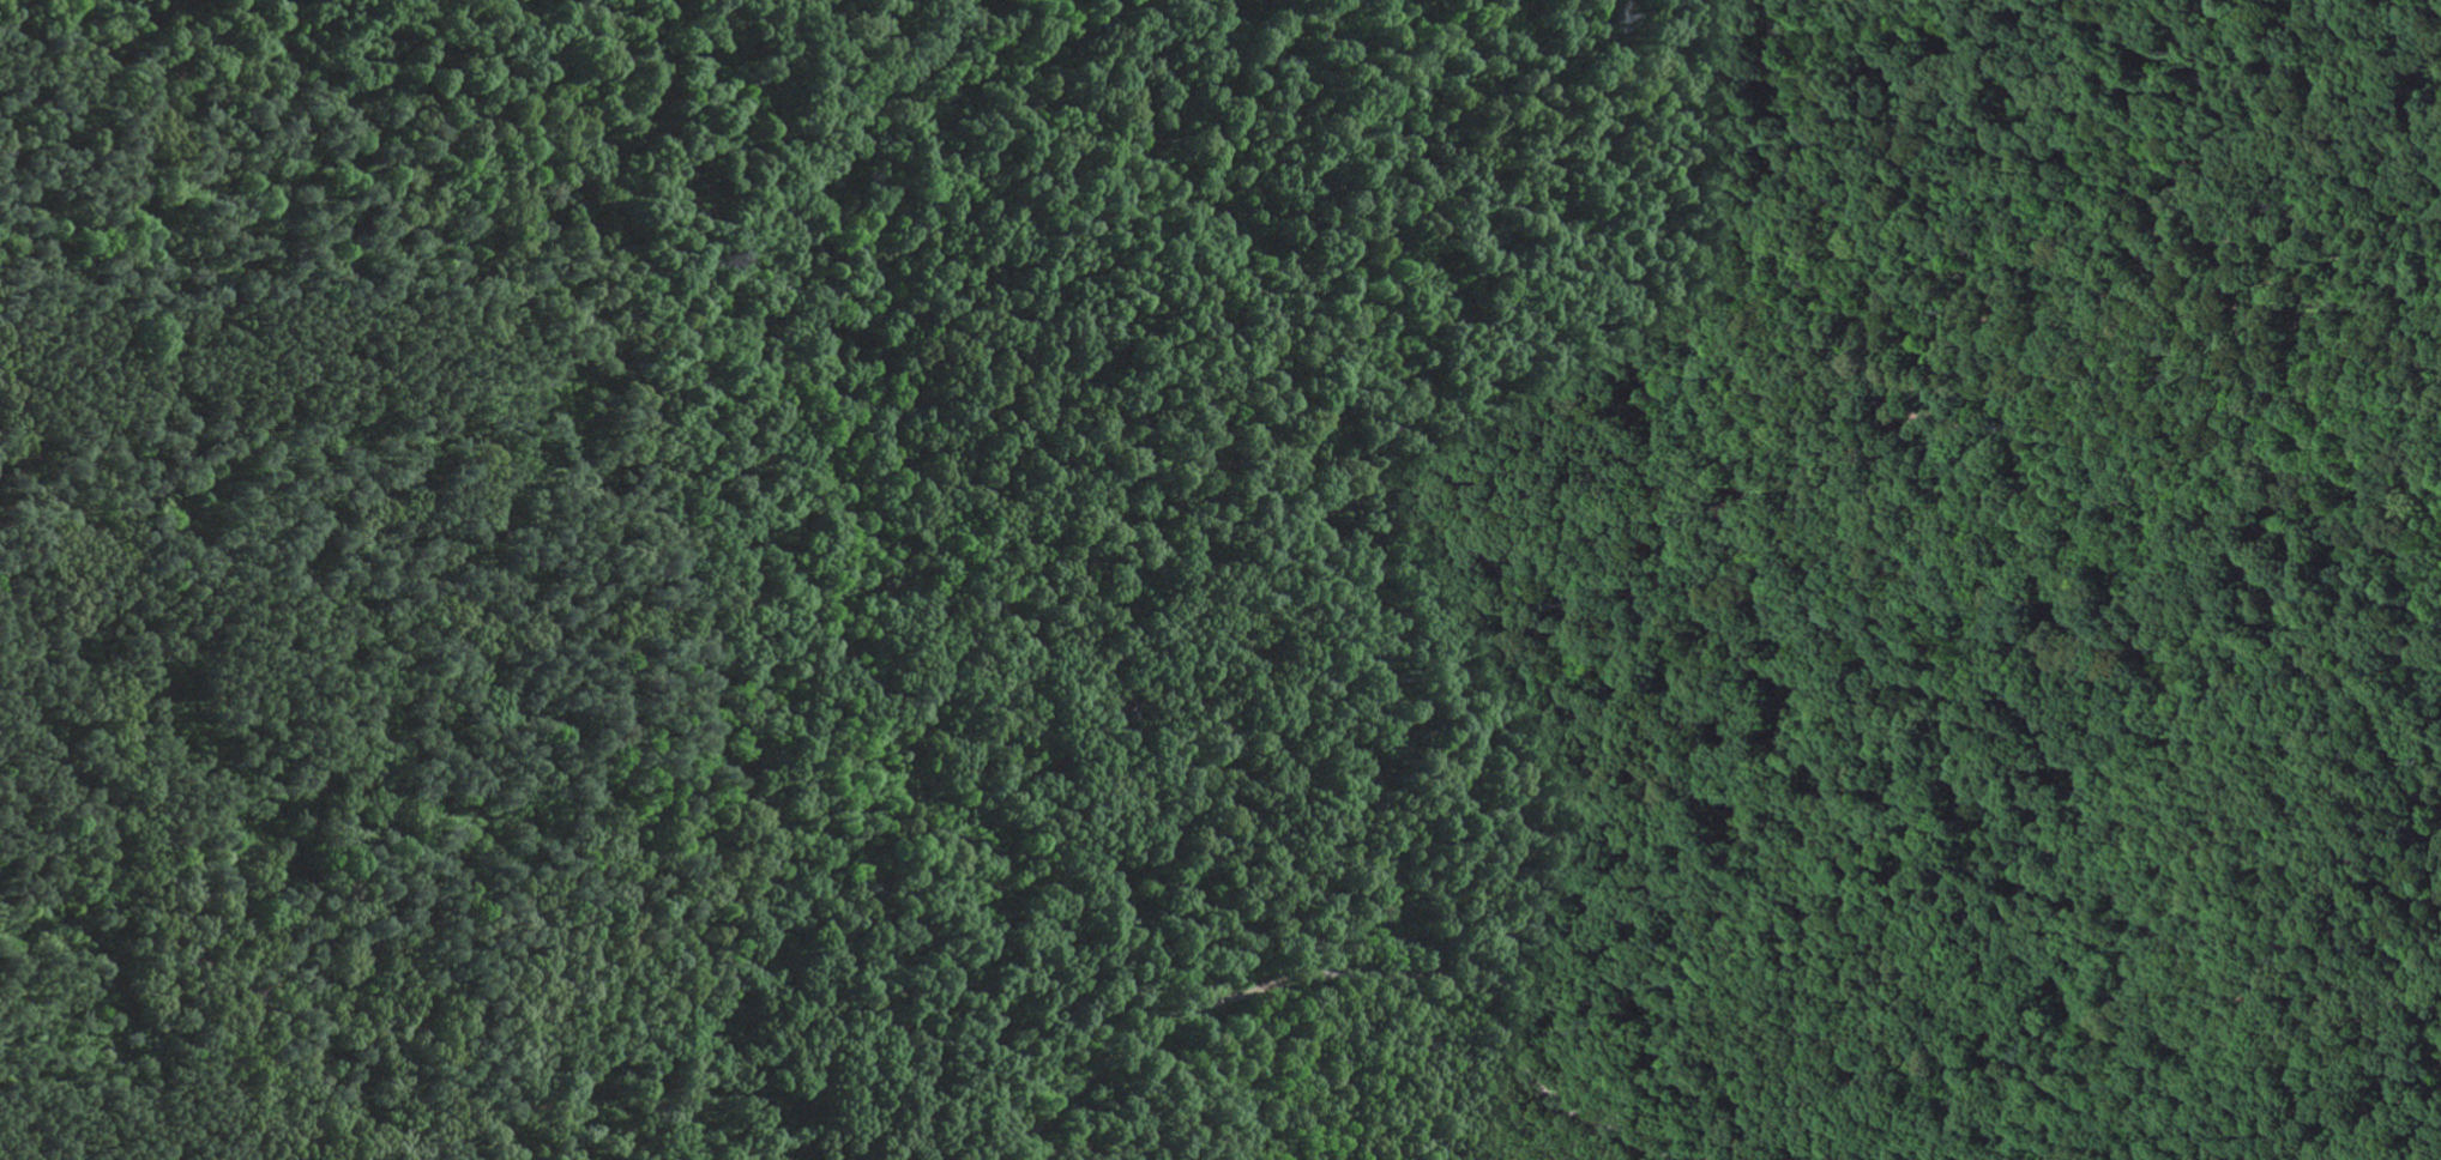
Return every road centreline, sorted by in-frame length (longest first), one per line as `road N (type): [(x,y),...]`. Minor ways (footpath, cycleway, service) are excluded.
road 1 (residential): [(1011,1159),(1051,1106),(1156,1022),(1243,992),(1352,972),(1411,978),(1443,991),(1490,1025),(1556,1098),(1683,1159)]

